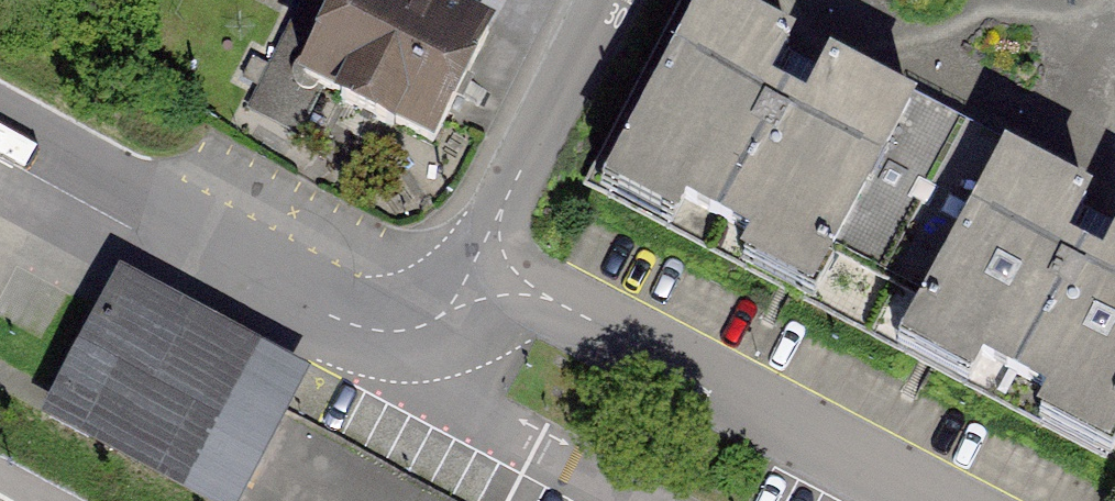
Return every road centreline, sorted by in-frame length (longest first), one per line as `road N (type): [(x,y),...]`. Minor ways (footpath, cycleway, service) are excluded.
road 1 (residential): [(0,122),(210,238),(329,315),(376,330),(419,326),(490,273)]
road 2 (residential): [(935,500),(490,273)]
road 3 (residential): [(490,273),(501,211),(609,0)]

